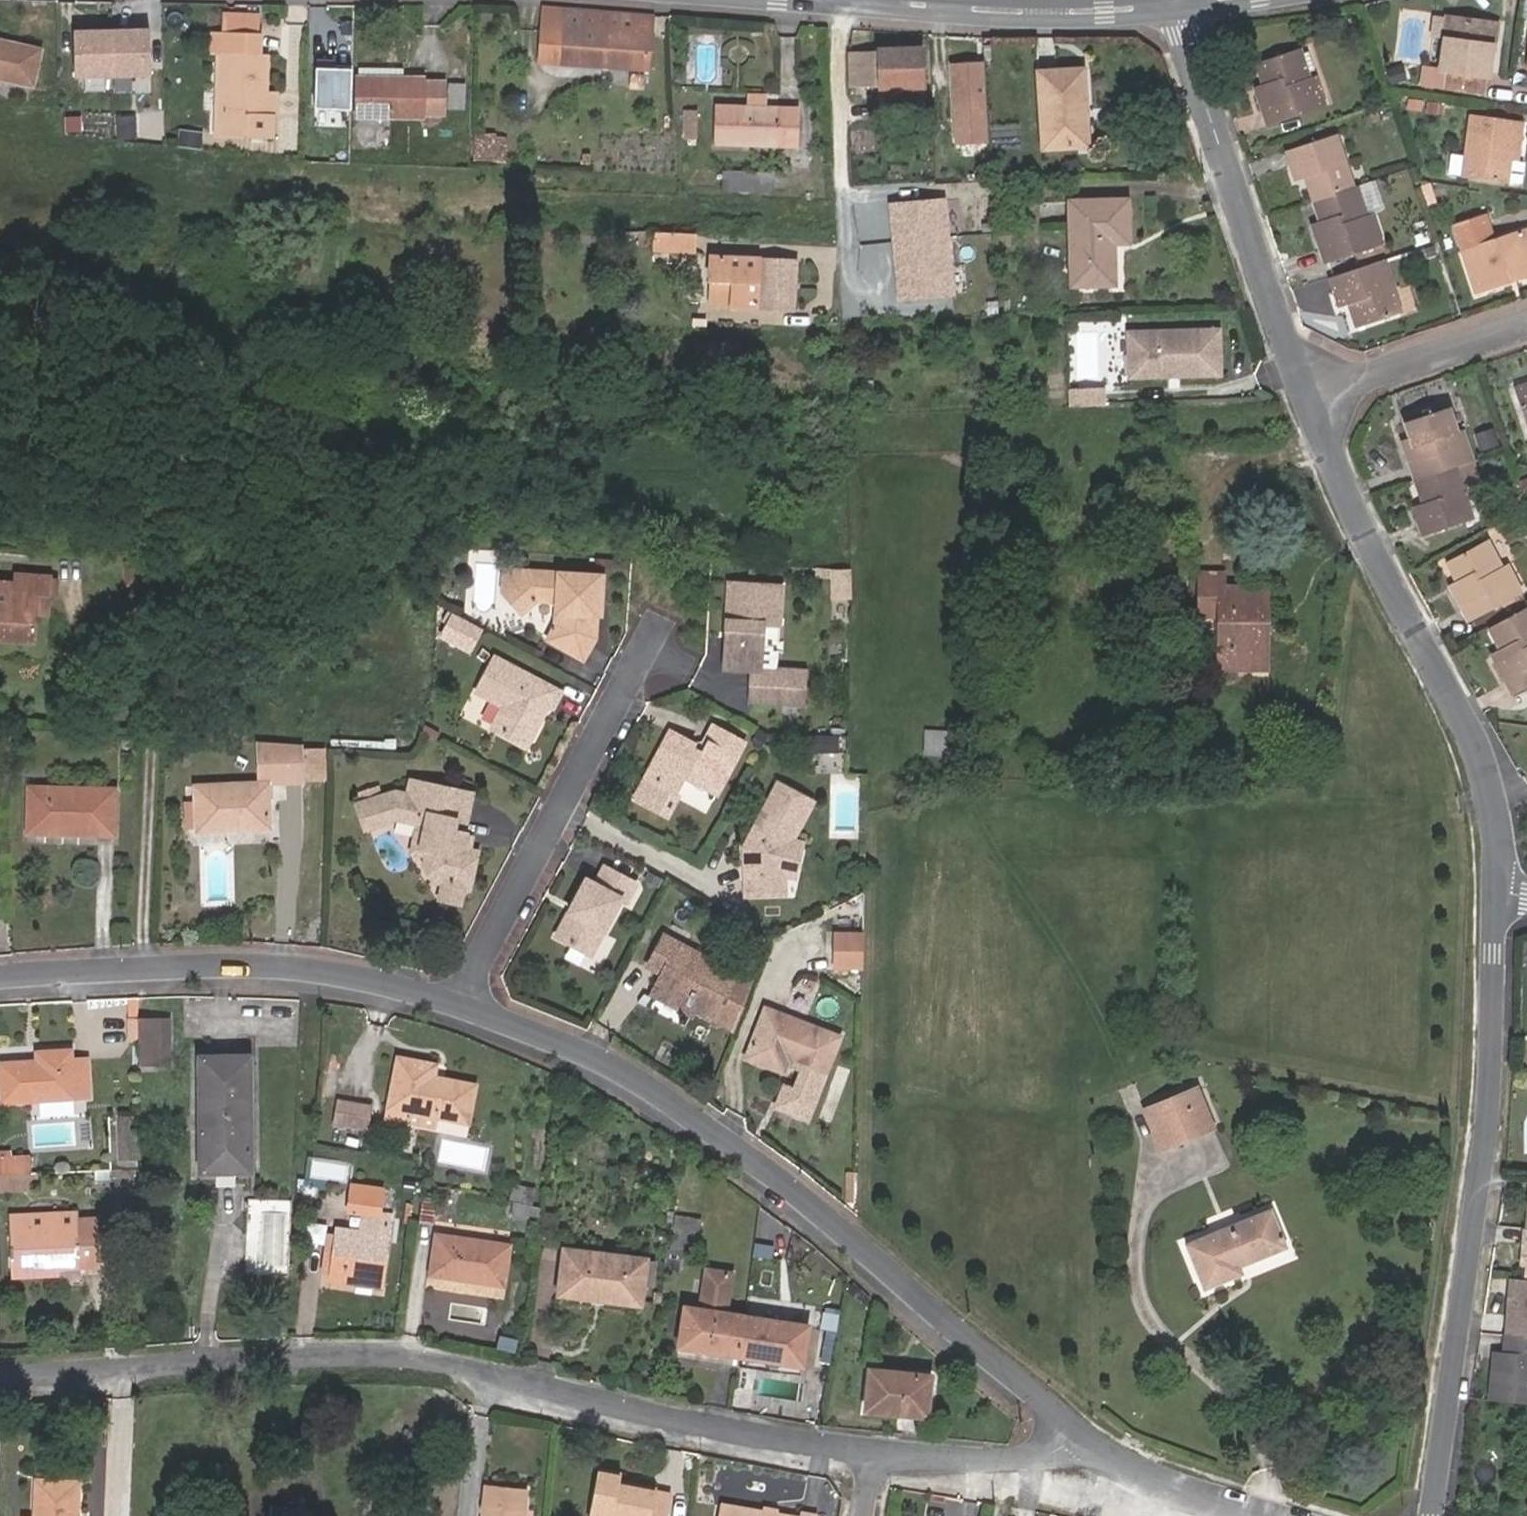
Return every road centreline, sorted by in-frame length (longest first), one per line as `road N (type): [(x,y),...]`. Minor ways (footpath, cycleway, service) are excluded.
road 1 (residential): [(874,1458),(406,1357),(228,1359),(0,1379)]
road 2 (residential): [(456,1004),(606,1062),(702,1122),(1095,1450)]
road 3 (residential): [(1431,1515),(1487,1170),(1500,864)]
road 4 (residential): [(1500,864),(1480,754),(1390,587),(1307,394)]
road 5 (residential): [(0,981),(244,965),(388,984),(456,1004)]
road 6 (residential): [(456,1004),(657,624)]
road 7 (residential): [(1307,394),(1172,6)]
road 8 (tertiary): [(1172,6),(1023,11),(865,0)]
road 9 (residential): [(1526,322),(1307,394)]
road 10 (residential): [(1095,1450),(874,1458)]
road 11 (residential): [(1095,1450),(1250,1515)]

